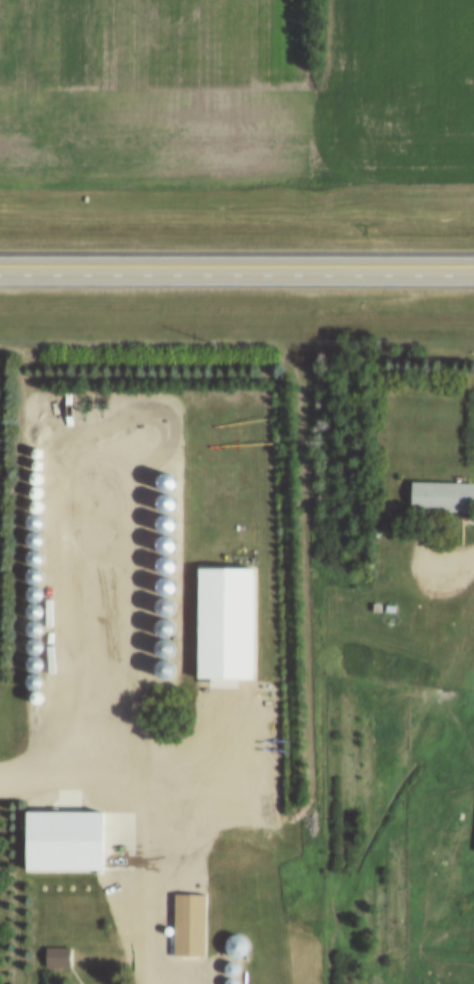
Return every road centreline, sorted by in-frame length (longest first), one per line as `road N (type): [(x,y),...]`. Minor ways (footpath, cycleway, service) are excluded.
road 1 (primary): [(473,265),(0,266)]

